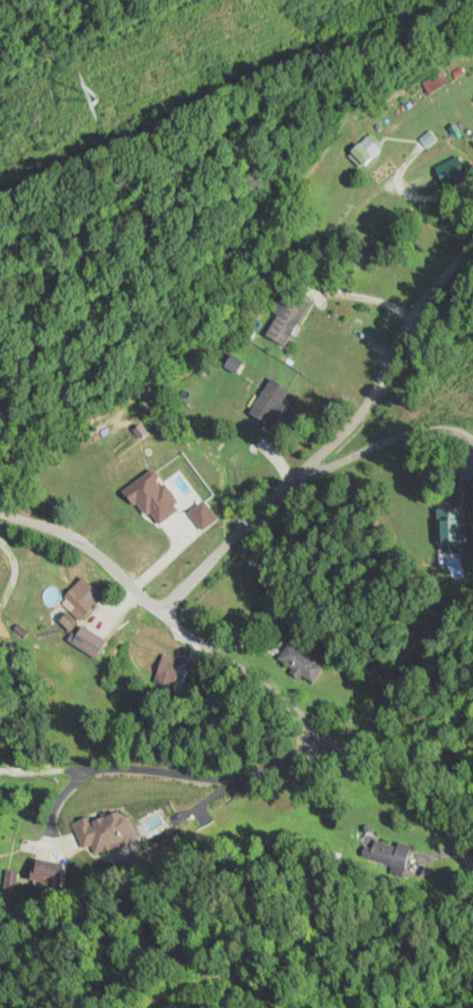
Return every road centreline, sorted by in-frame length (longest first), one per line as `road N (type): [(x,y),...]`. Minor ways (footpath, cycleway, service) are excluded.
road 1 (residential): [(0,512),(46,447),(212,328),(252,272),(350,223),(376,190),(430,197),(472,176)]
road 2 (residential): [(472,862),(416,798),(159,614),(78,543),(0,512)]
road 3 (residential): [(159,614),(366,412),(415,313),(472,247)]

